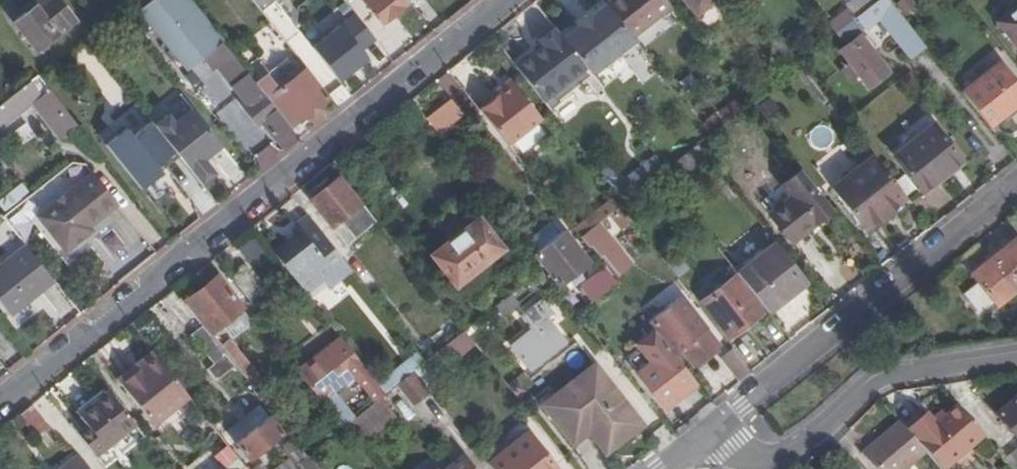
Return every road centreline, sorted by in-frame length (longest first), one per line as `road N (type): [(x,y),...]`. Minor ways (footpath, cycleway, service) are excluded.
road 1 (tertiary): [(507,0),(0,403)]
road 2 (residential): [(1016,187),(744,406),(718,441)]
road 3 (tertiary): [(767,468),(876,378),(1016,359)]

